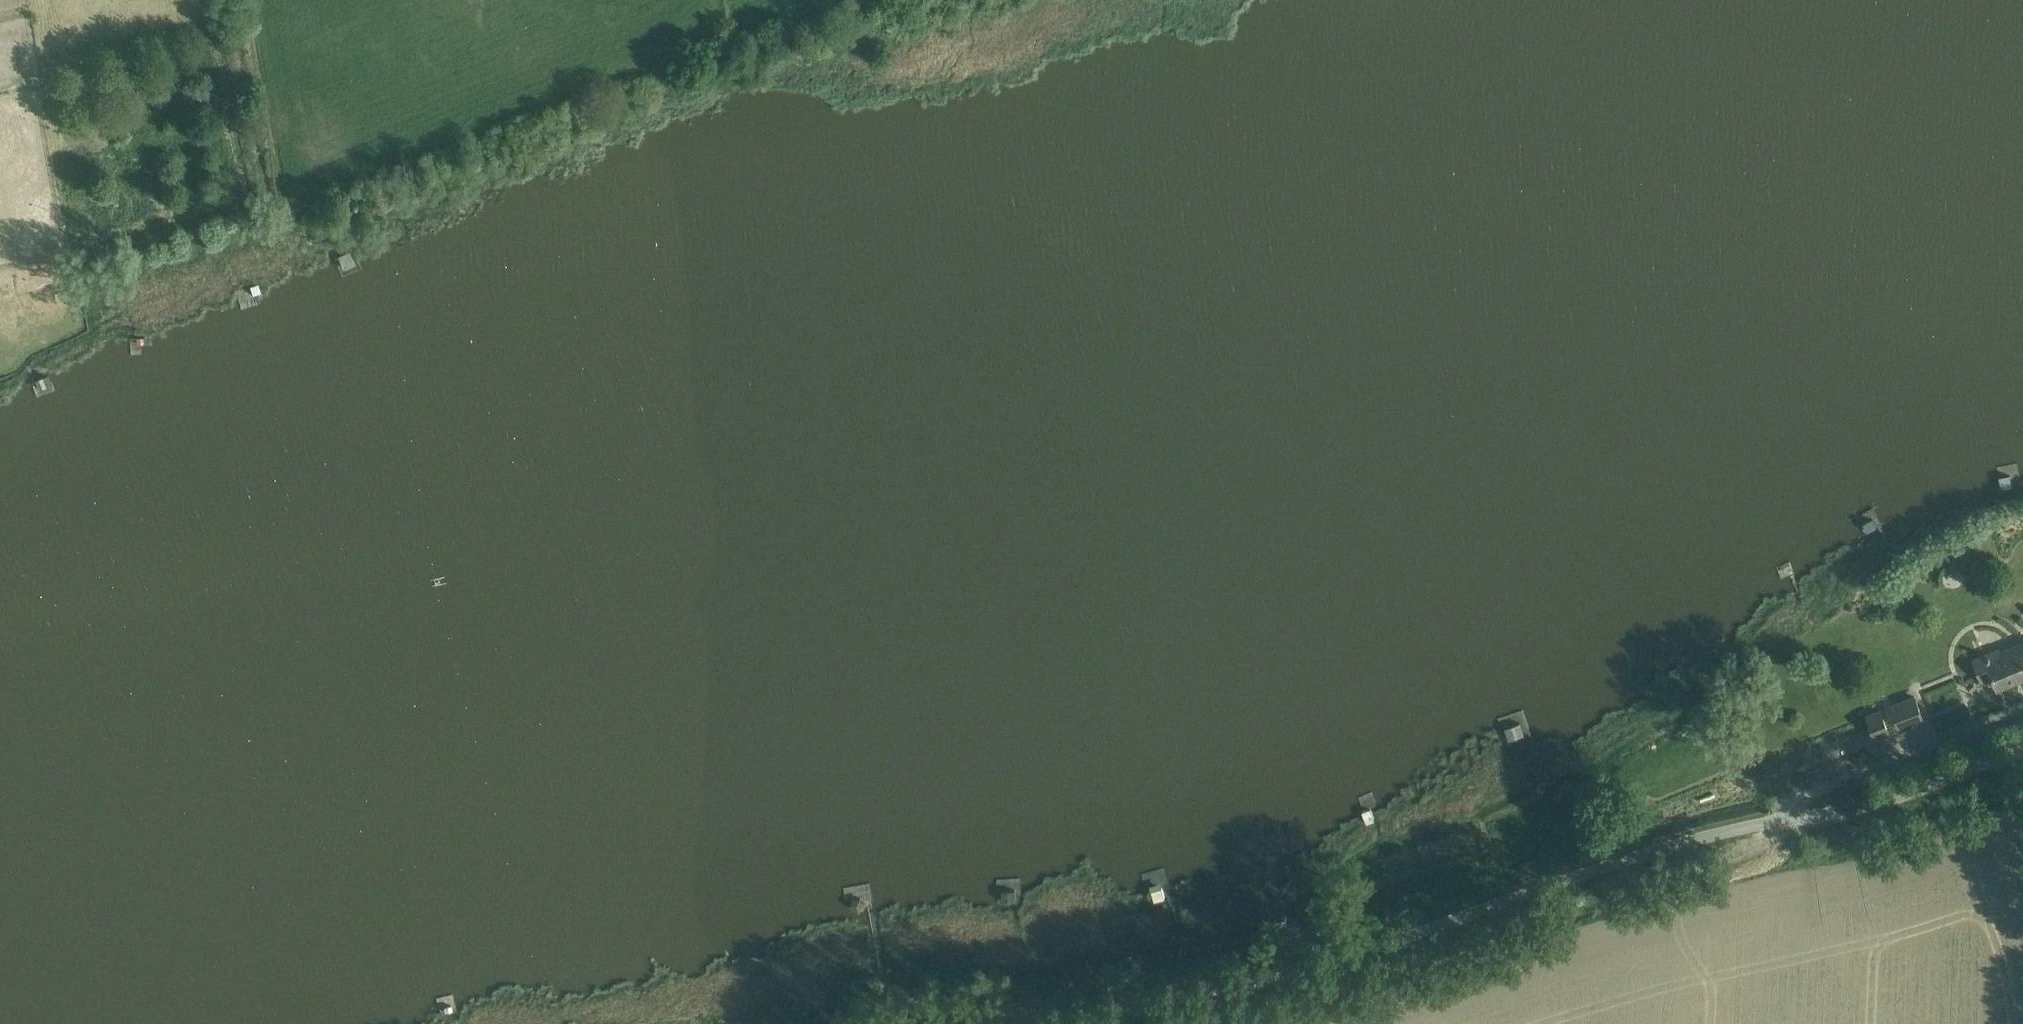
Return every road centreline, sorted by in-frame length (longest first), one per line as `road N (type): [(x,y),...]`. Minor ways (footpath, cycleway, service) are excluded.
road 1 (unclassified): [(1076,1023),(1357,953),(1675,844),(1861,807),(2022,752)]

